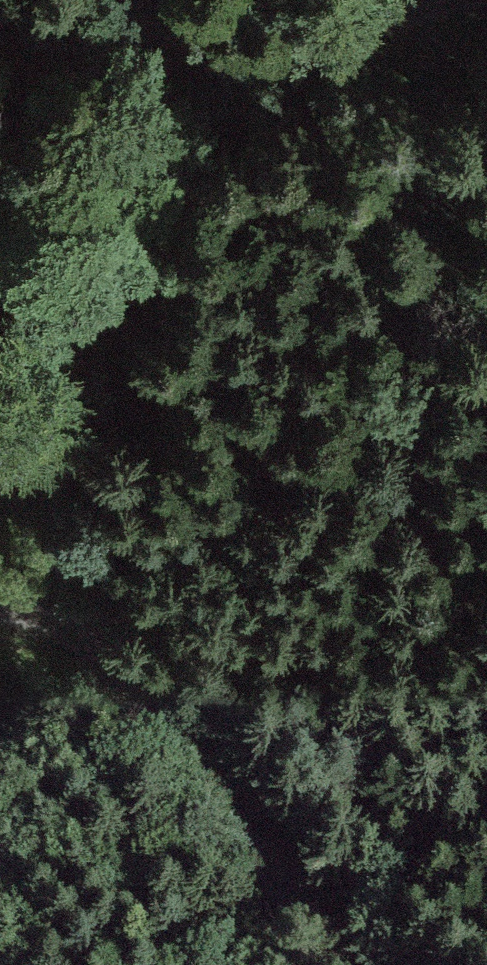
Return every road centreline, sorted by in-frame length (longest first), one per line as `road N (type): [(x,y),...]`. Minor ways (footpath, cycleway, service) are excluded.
road 1 (track): [(0,618),(90,637),(342,964)]
road 2 (track): [(134,0),(144,87),(129,177),(59,359),(0,464)]
road 3 (track): [(134,0),(347,29),(453,0)]
road 4 (track): [(59,359),(69,546),(90,637)]

